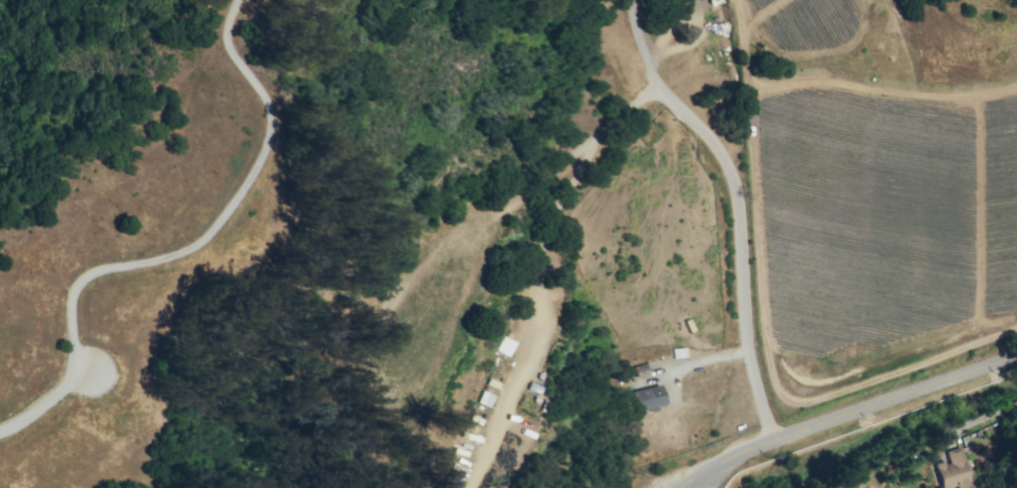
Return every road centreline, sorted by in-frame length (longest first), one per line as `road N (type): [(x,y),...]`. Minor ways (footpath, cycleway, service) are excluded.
road 1 (residential): [(652,91),(722,149),(740,217),(756,430)]
road 2 (tertiary): [(687,487),(756,430),(1016,356)]

